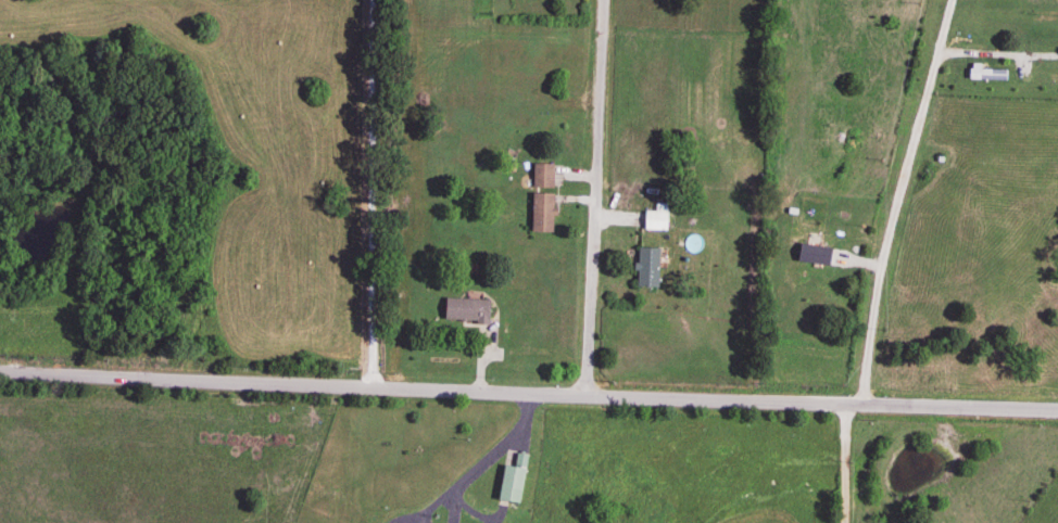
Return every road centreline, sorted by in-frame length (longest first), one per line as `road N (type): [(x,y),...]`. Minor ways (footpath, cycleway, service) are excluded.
road 1 (residential): [(1057,410),(0,371)]
road 2 (residential): [(583,393),(600,0)]
road 3 (residential): [(532,392),(517,429),(411,518)]

